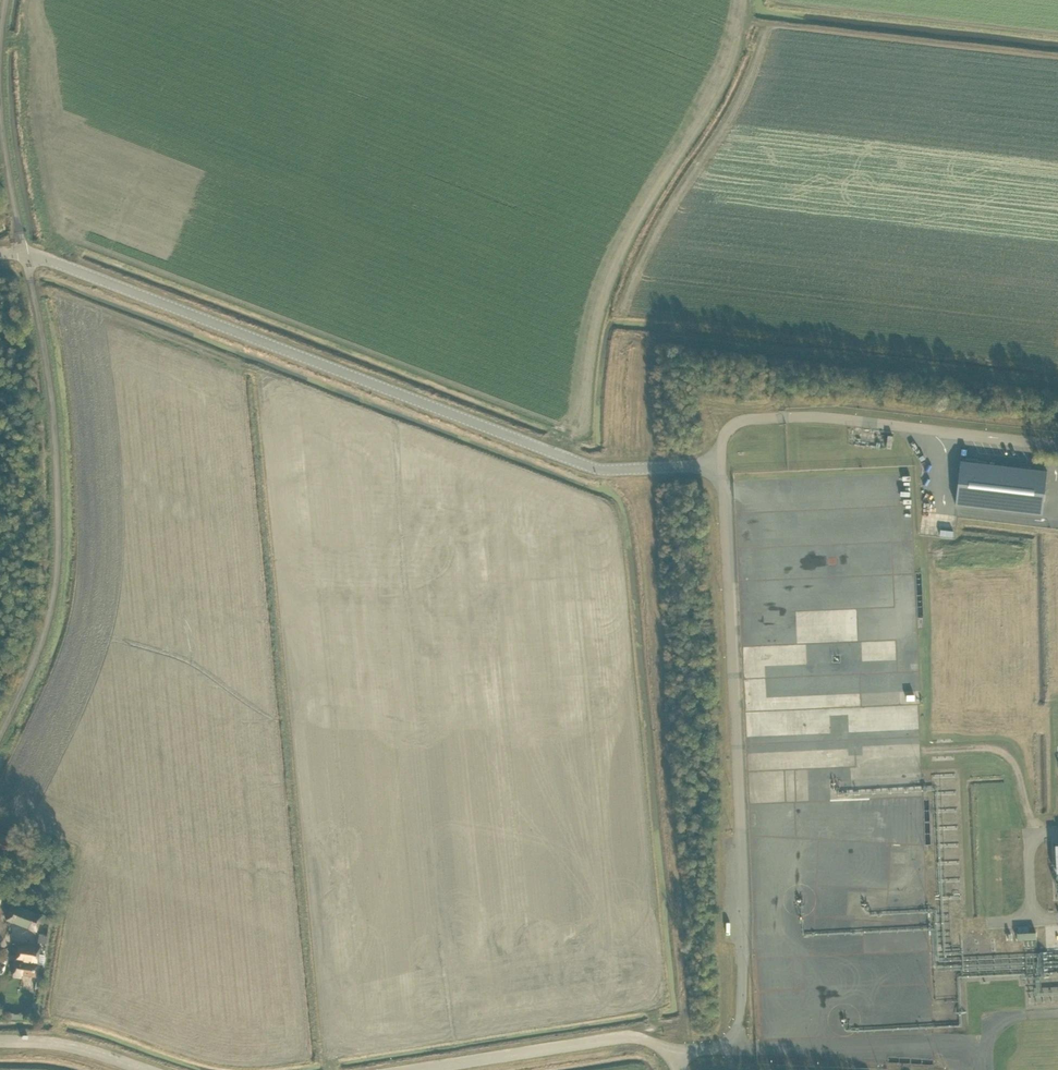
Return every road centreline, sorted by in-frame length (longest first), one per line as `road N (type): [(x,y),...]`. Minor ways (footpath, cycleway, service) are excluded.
road 1 (unclassified): [(722,465),(591,467),(25,255)]
road 2 (unclassified): [(0,736),(44,635),(57,575),(51,396),(25,255)]
road 3 (unclassified): [(677,1069),(655,1043),(626,1036),(410,1069)]
road 4 (unclassified): [(144,1069),(57,1044),(0,1042)]
road 5 (unclassified): [(25,255),(0,116)]

